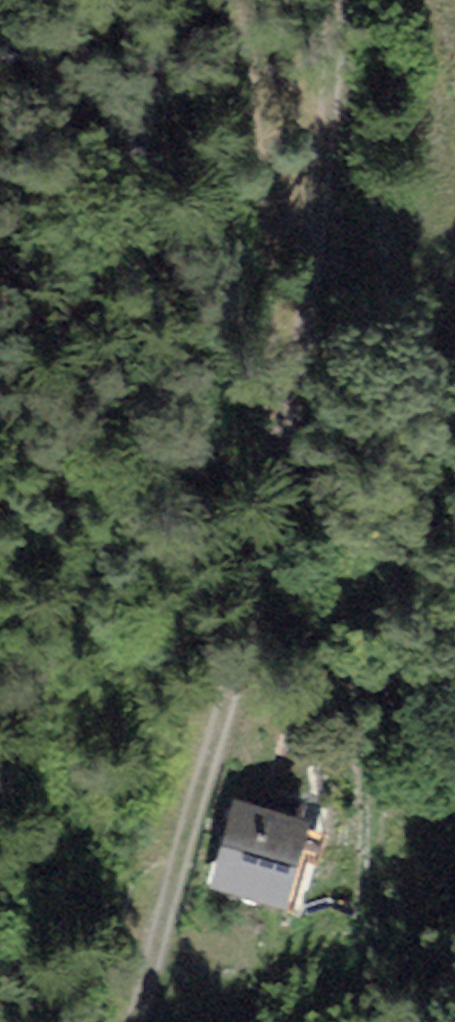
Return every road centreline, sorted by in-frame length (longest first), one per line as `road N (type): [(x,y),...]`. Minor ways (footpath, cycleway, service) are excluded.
road 1 (track): [(331,0),(317,196),(217,720),(160,926),(122,1021)]
road 2 (track): [(217,720),(108,405),(0,149)]

